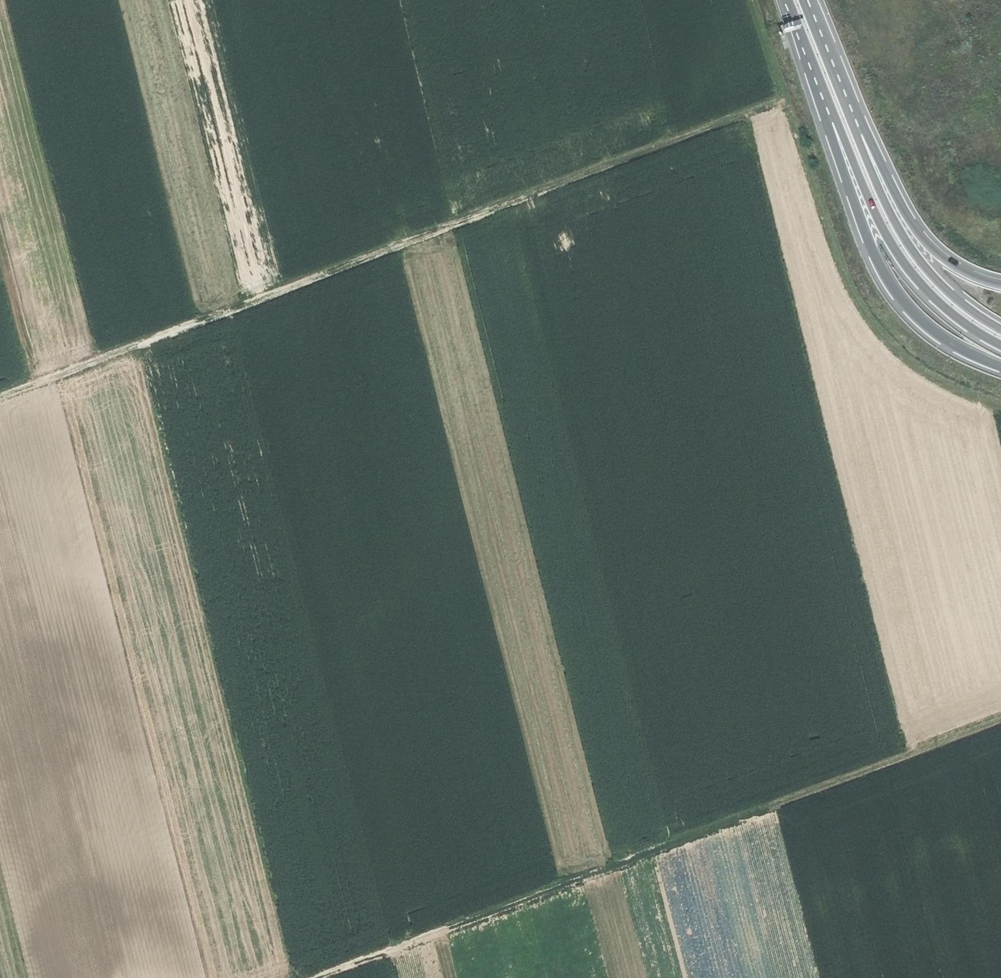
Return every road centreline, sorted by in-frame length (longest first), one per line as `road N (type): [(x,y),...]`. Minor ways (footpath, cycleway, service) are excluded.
road 1 (track): [(1000,405),(911,364),(865,309),(784,98),(0,394)]
road 2 (track): [(323,977),(1000,719)]
road 3 (trunk): [(790,4),(891,285),(932,332),(1000,368)]
road 4 (trunk): [(790,4),(897,252),(952,315),(1000,346)]
road 5 (trunk): [(1000,330),(957,300),(902,234),(833,72)]
road 6 (trunk): [(1000,285),(964,273),(916,229),(833,72)]

